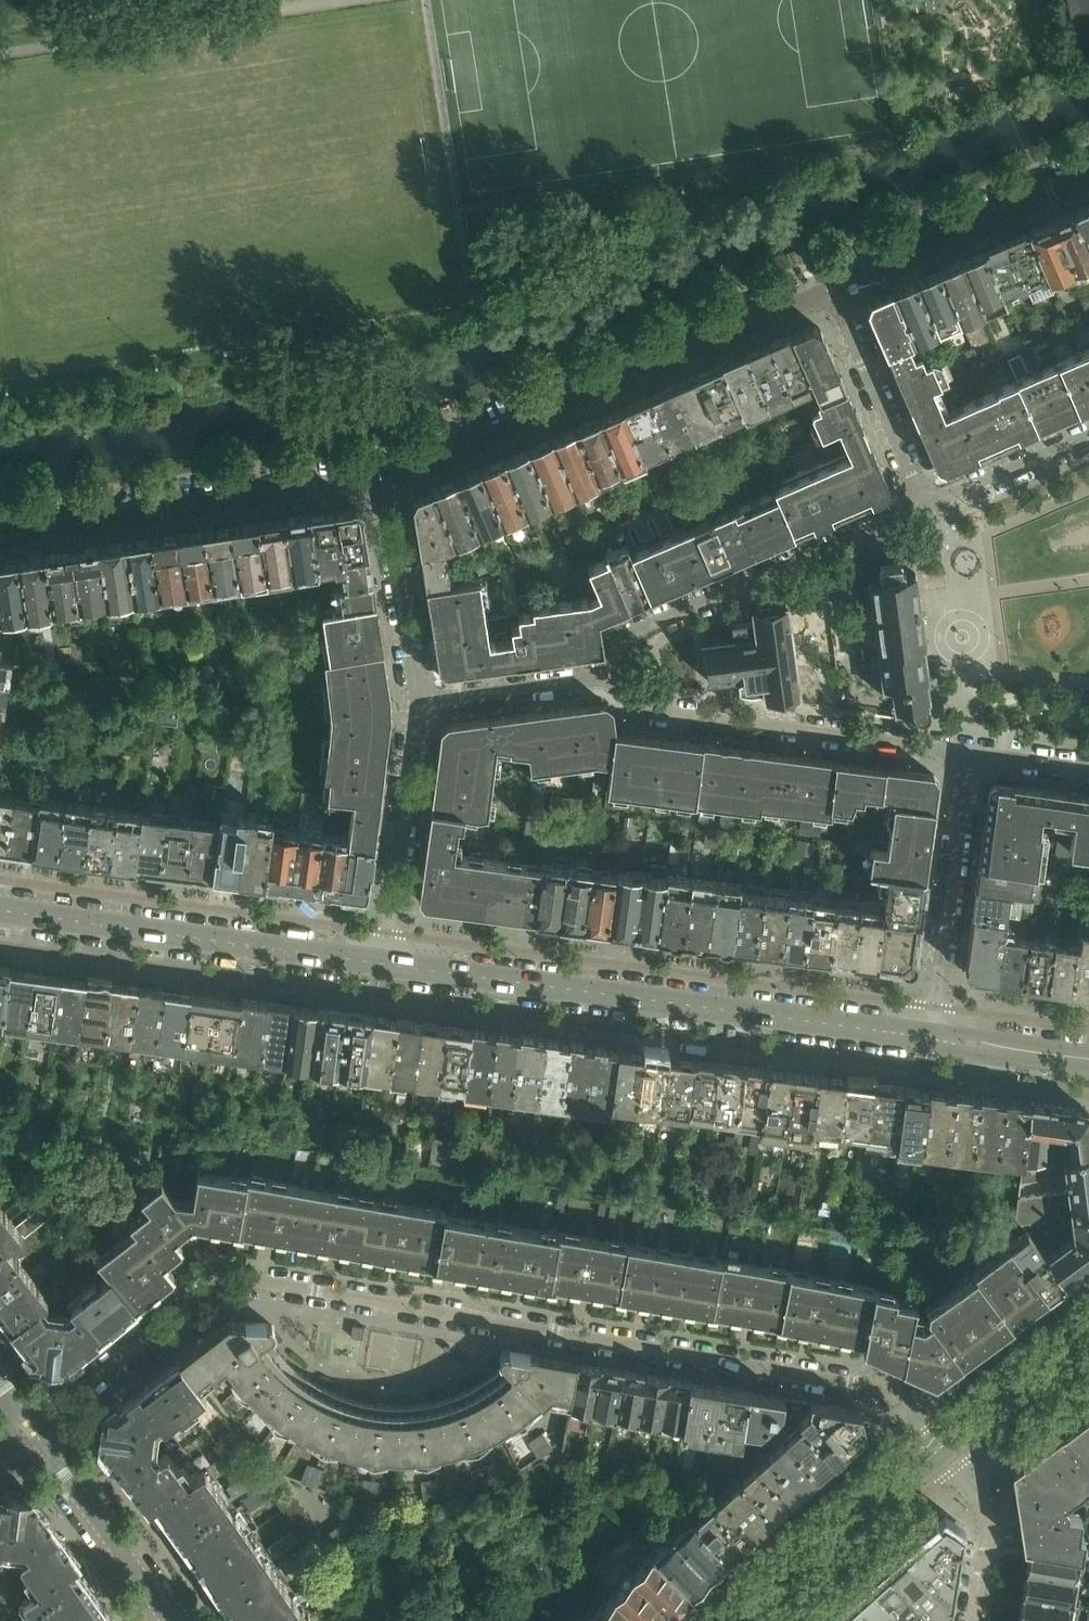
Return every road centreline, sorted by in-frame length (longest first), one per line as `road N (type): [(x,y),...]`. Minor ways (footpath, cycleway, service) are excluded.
road 1 (residential): [(944,1445),(852,1382),(225,1274),(30,1429)]
road 2 (secondary): [(390,964),(934,1039)]
road 3 (residential): [(377,484),(833,292)]
road 4 (secondary): [(0,912),(390,964)]
road 5 (residential): [(0,540),(377,484)]
road 6 (residential): [(966,750),(633,707),(632,669)]
road 7 (residential): [(632,669),(633,624),(925,505)]
road 8 (residential): [(934,1039),(966,750)]
road 9 (residential): [(833,292),(1088,182)]
road 10 (residential): [(416,697),(390,964)]
road 11 (tertiary): [(741,1620),(944,1445)]
road 12 (residential): [(30,1429),(171,1620)]
road 13 (residential): [(925,505),(833,292)]
road 14 (residential): [(632,669),(416,697)]
road 15 (residential): [(377,484),(416,697)]
road 16 (residential): [(974,1620),(990,1515),(944,1445)]
road 17 (tertiary): [(944,1445),(1088,1331)]
road 18 (residential): [(925,505),(1088,437)]
road 19 (secondary): [(934,1039),(1088,1060)]
road 20 (residential): [(966,750),(1088,766)]

